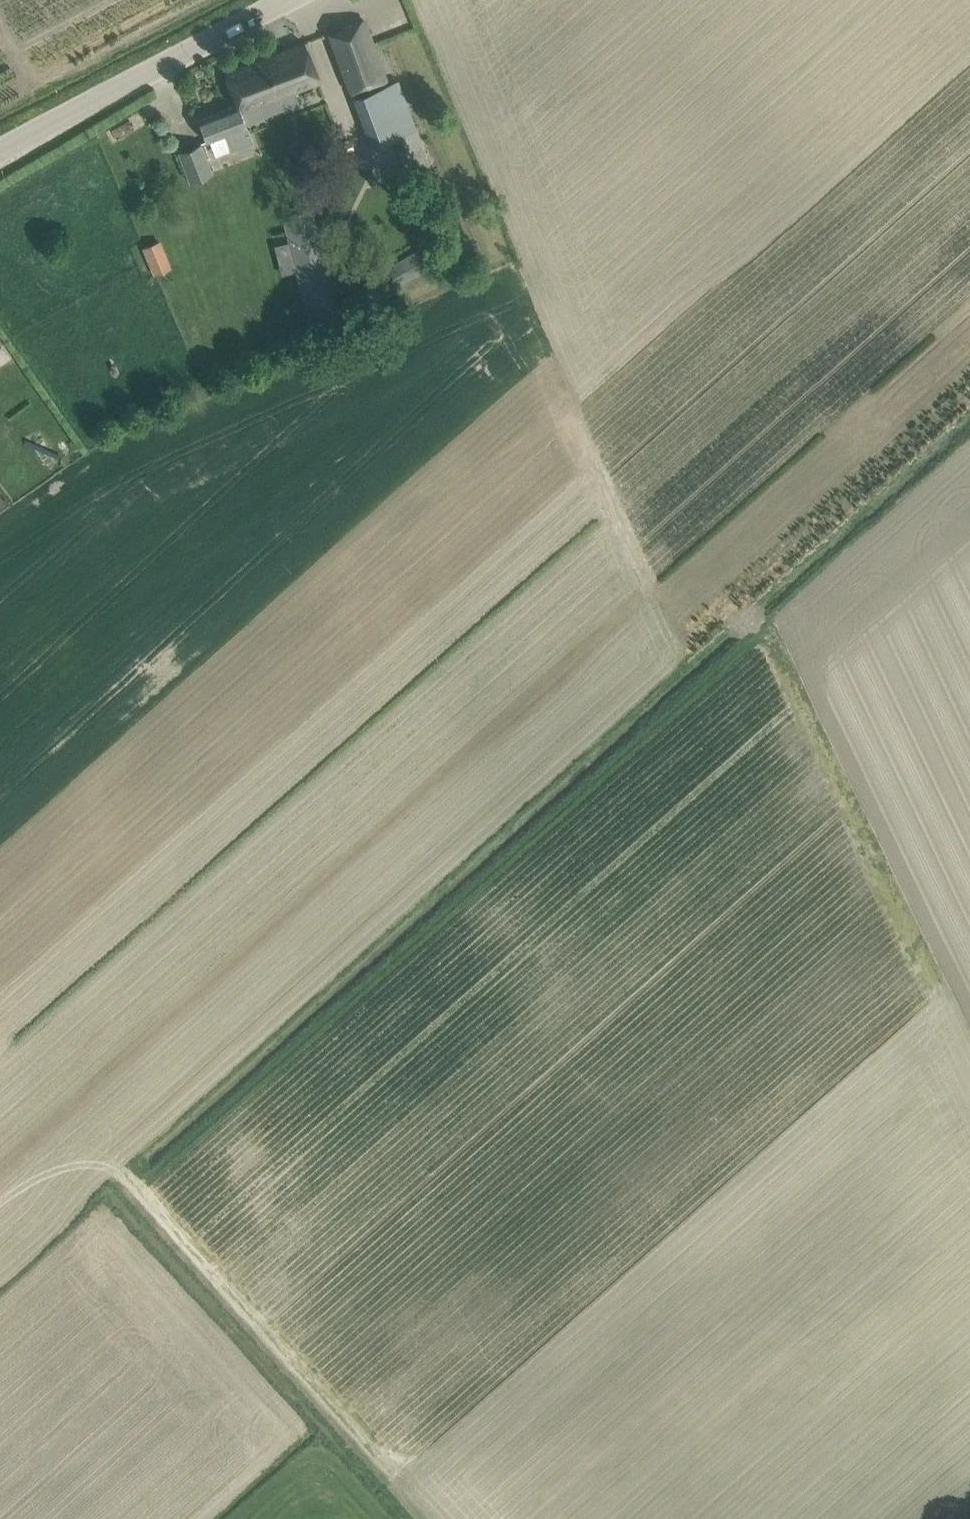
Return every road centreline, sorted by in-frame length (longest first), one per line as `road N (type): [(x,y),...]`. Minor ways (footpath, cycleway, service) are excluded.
road 1 (tertiary): [(0,151),(287,0)]

